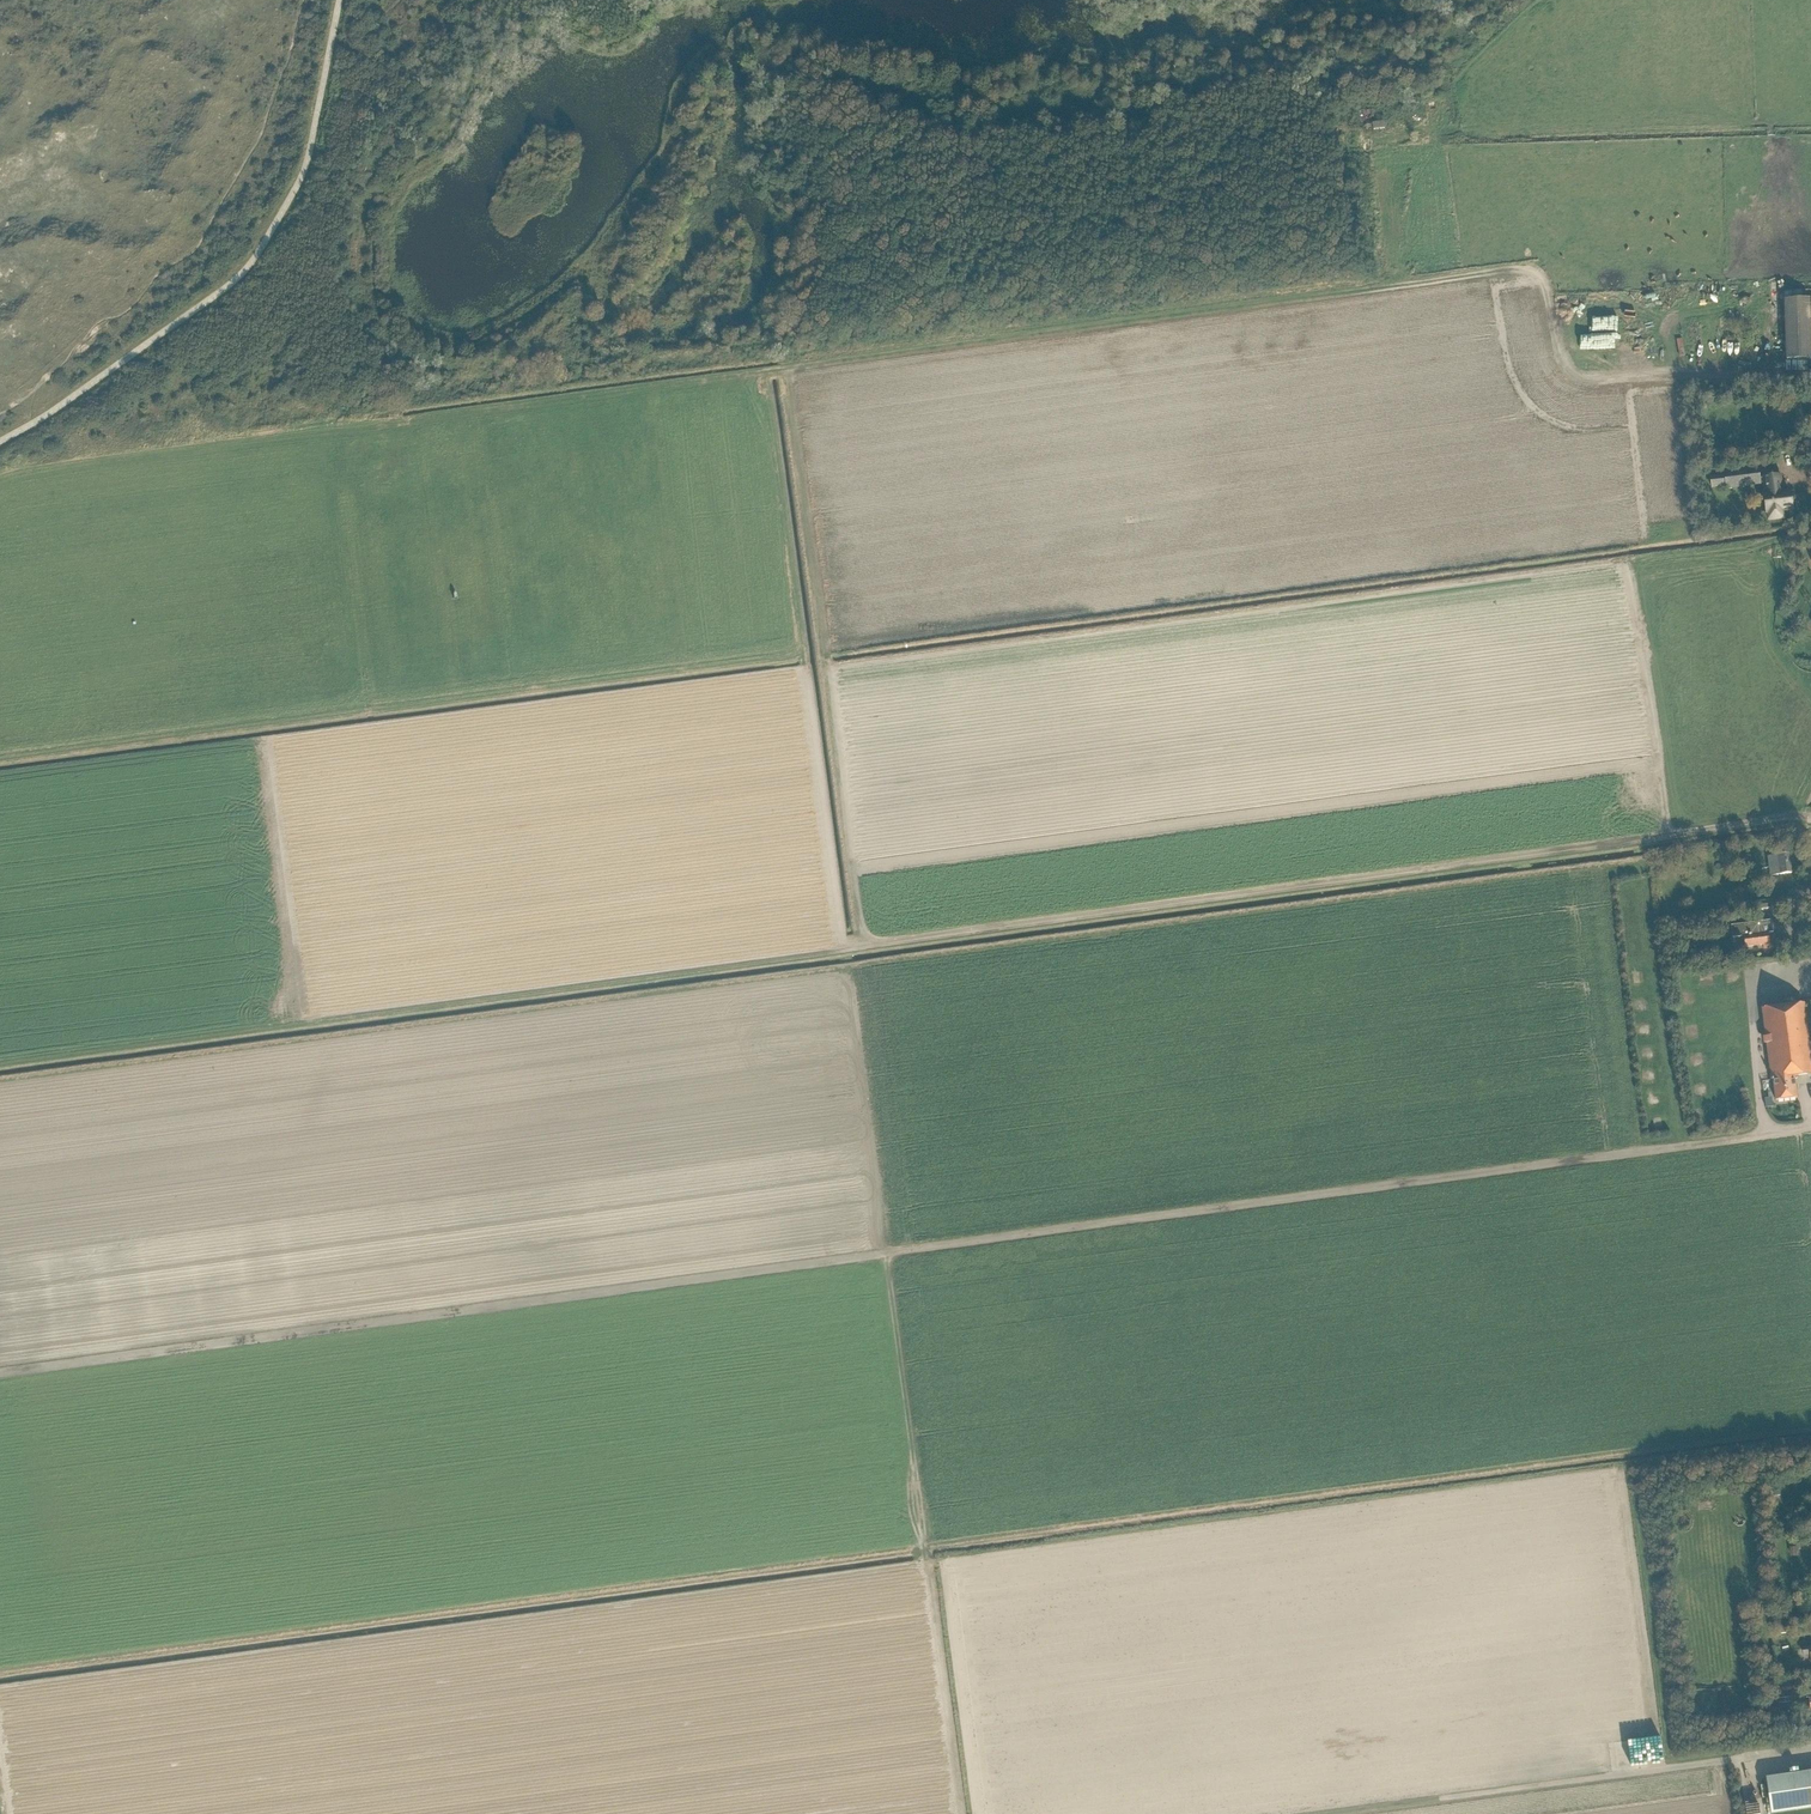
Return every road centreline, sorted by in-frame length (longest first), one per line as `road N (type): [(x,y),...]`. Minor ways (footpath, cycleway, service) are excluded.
road 1 (track): [(1810,378),(1561,382),(1549,367),(1537,286),(1514,270),(784,369)]

